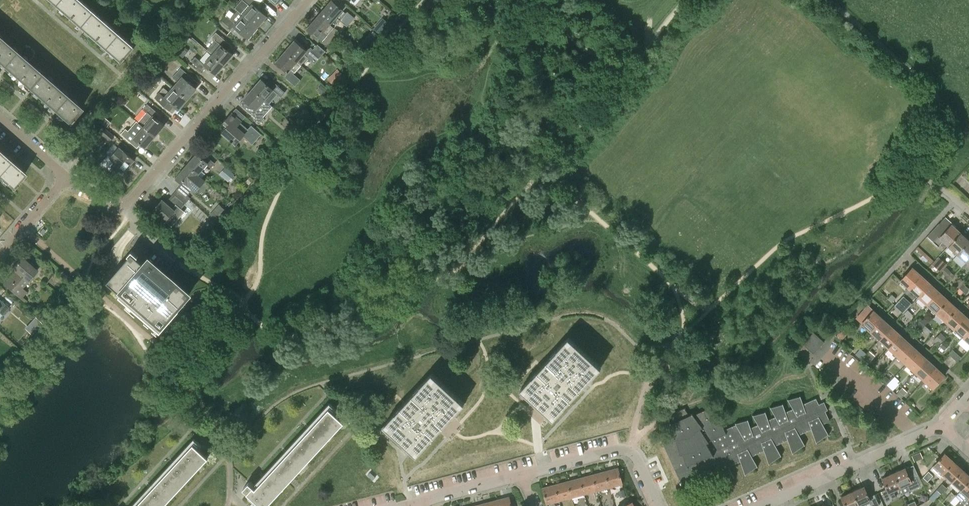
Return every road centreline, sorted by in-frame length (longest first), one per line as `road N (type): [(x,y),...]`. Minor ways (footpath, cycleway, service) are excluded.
road 1 (residential): [(65,177),(112,202),(131,201),(308,0)]
road 2 (residential): [(762,505),(945,429)]
road 3 (residential): [(521,475),(617,450),(637,459)]

